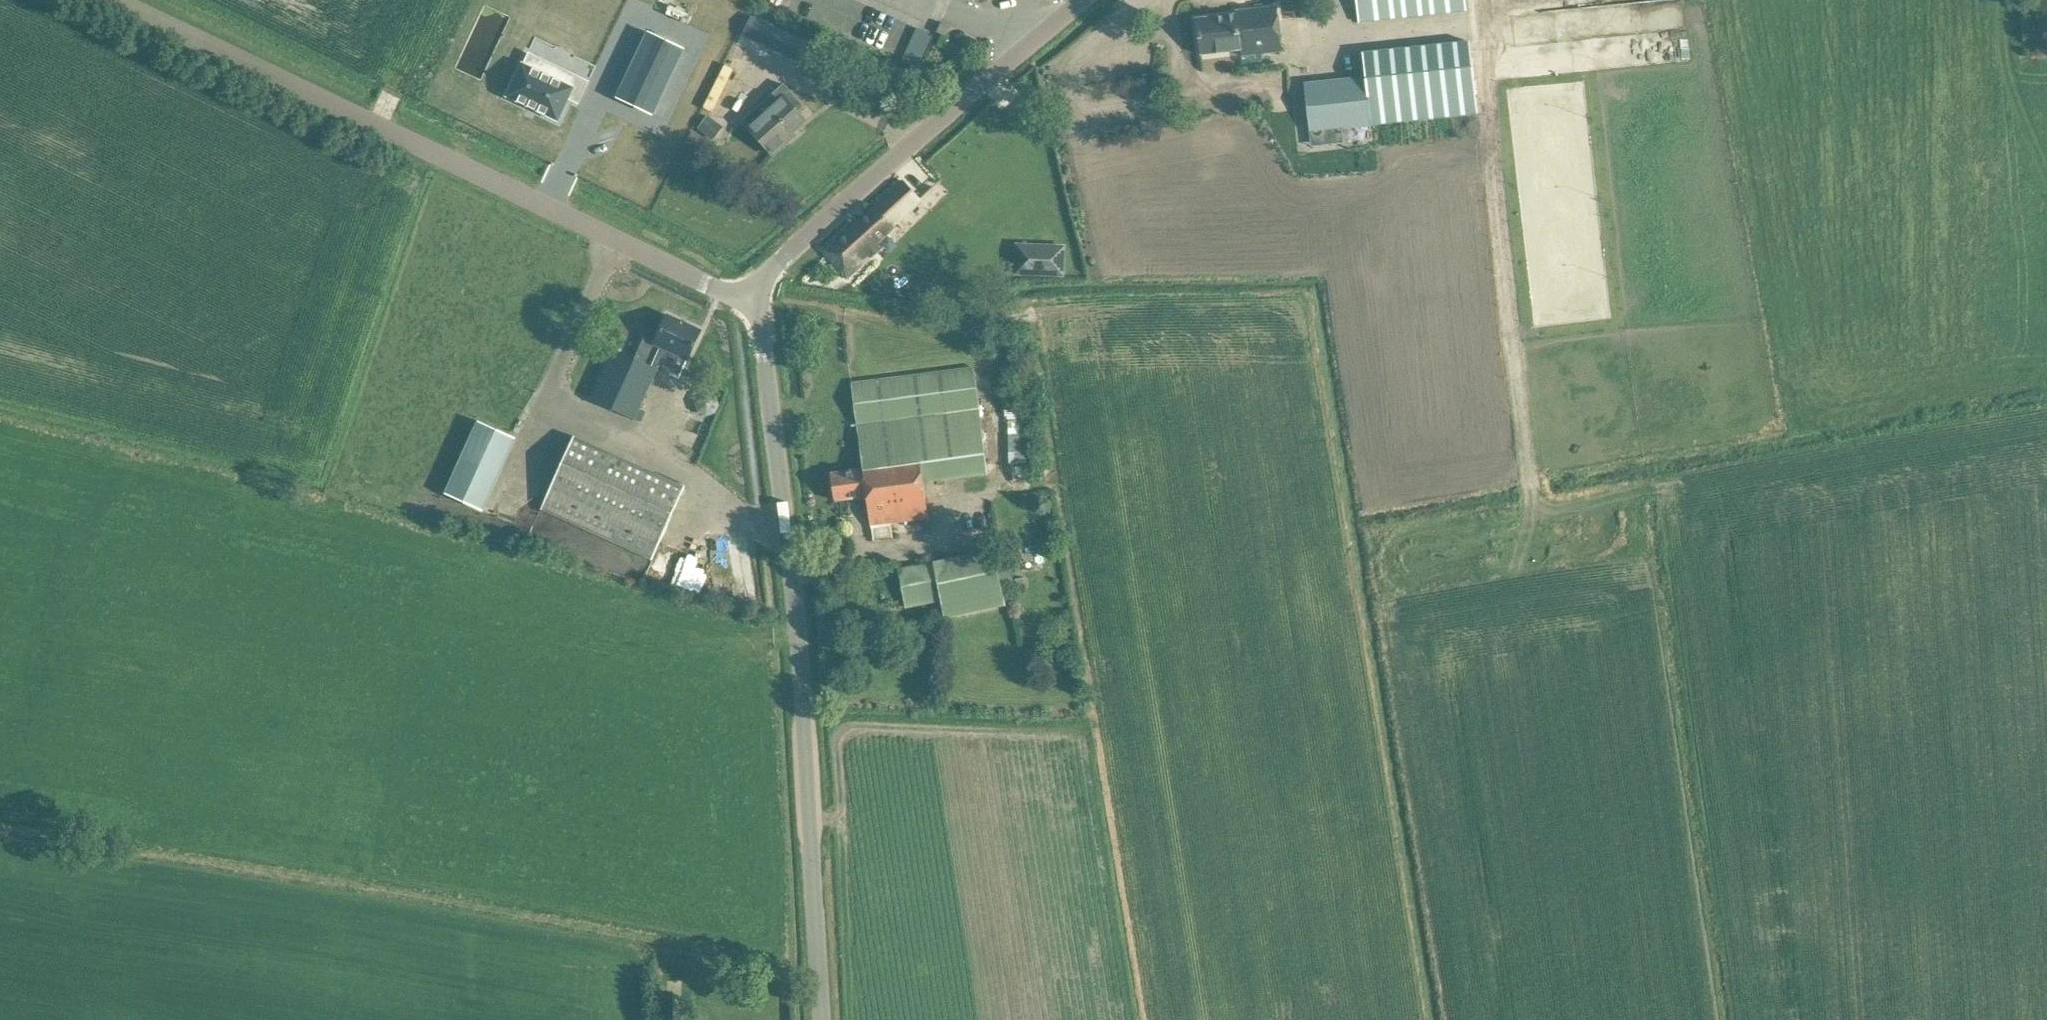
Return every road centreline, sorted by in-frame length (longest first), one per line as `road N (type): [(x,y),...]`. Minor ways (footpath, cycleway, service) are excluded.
road 1 (unclassified): [(822,1019),(788,536),(755,299)]
road 2 (unclassified): [(755,299),(708,285),(108,0)]
road 3 (unclassified): [(755,299),(784,257),(1085,0)]

